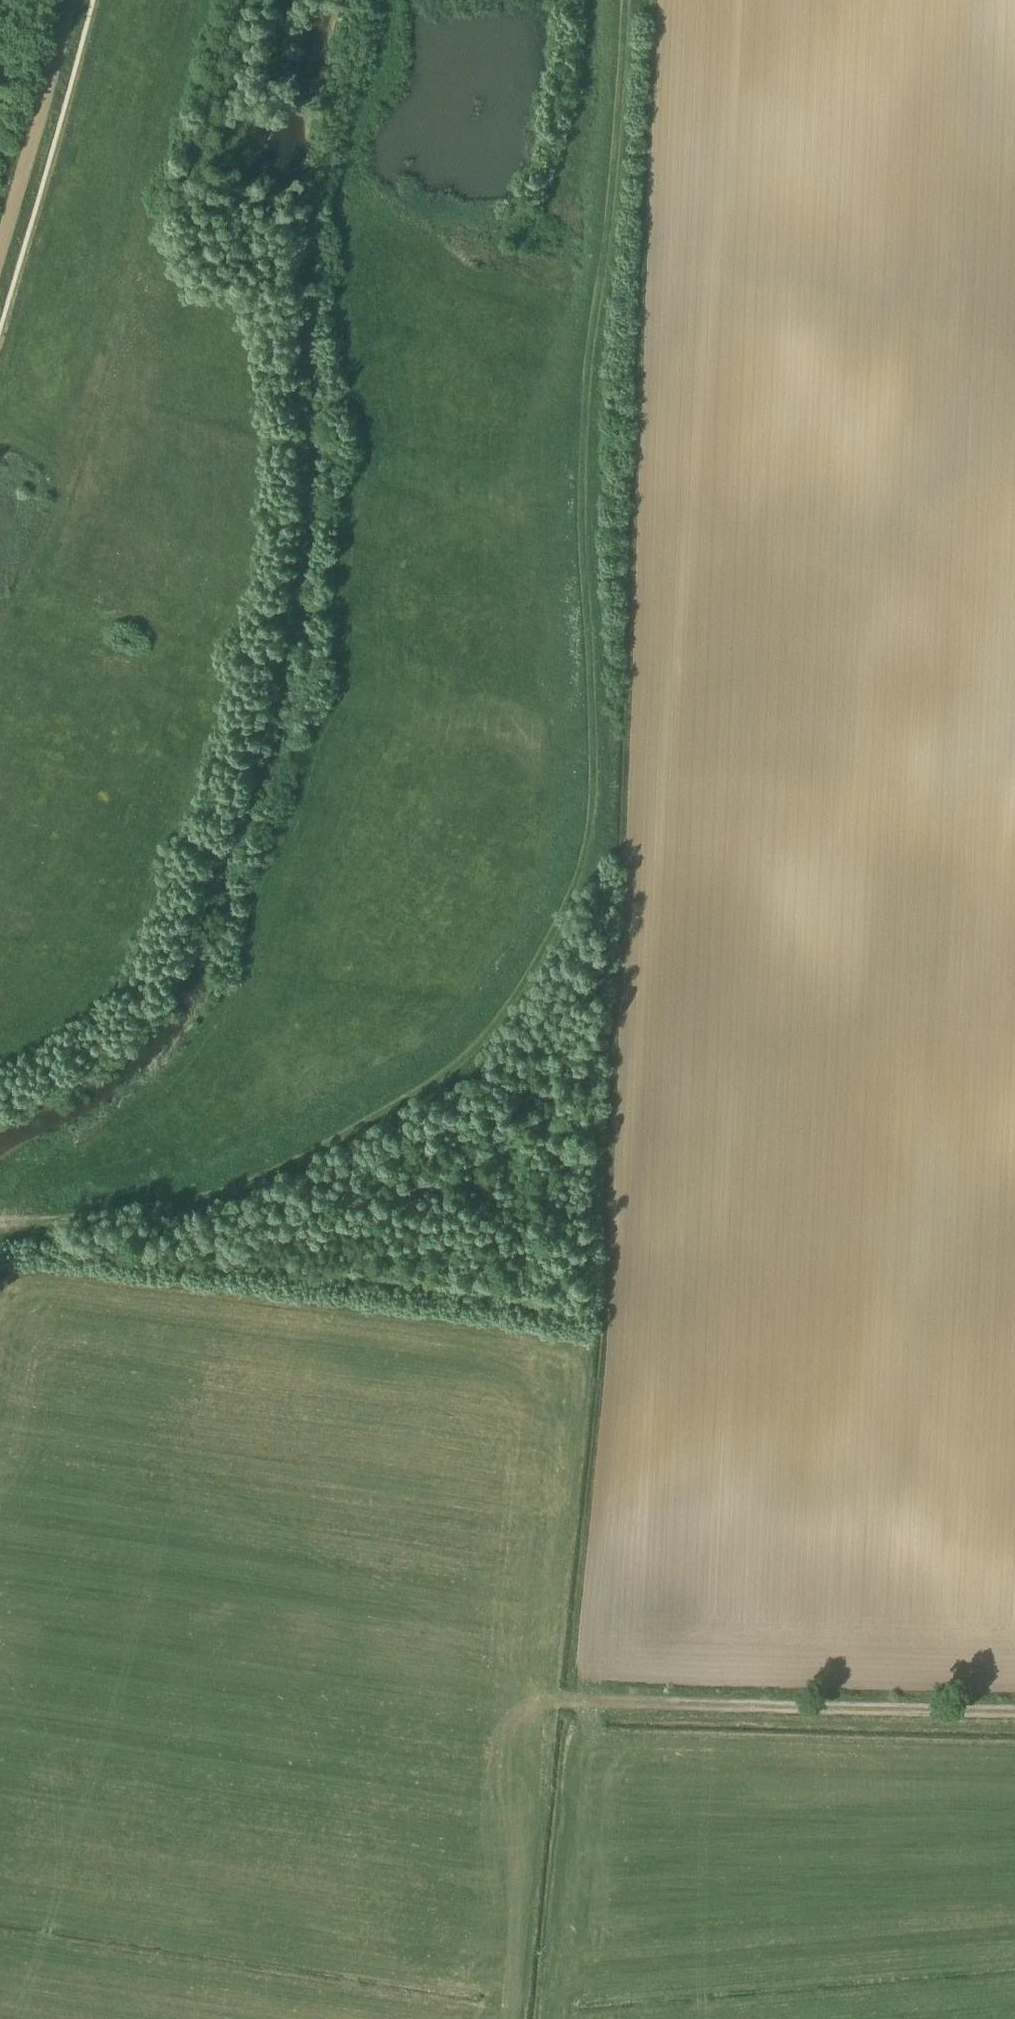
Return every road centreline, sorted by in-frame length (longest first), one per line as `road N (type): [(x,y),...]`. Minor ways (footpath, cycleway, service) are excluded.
road 1 (track): [(0,230),(61,0)]

